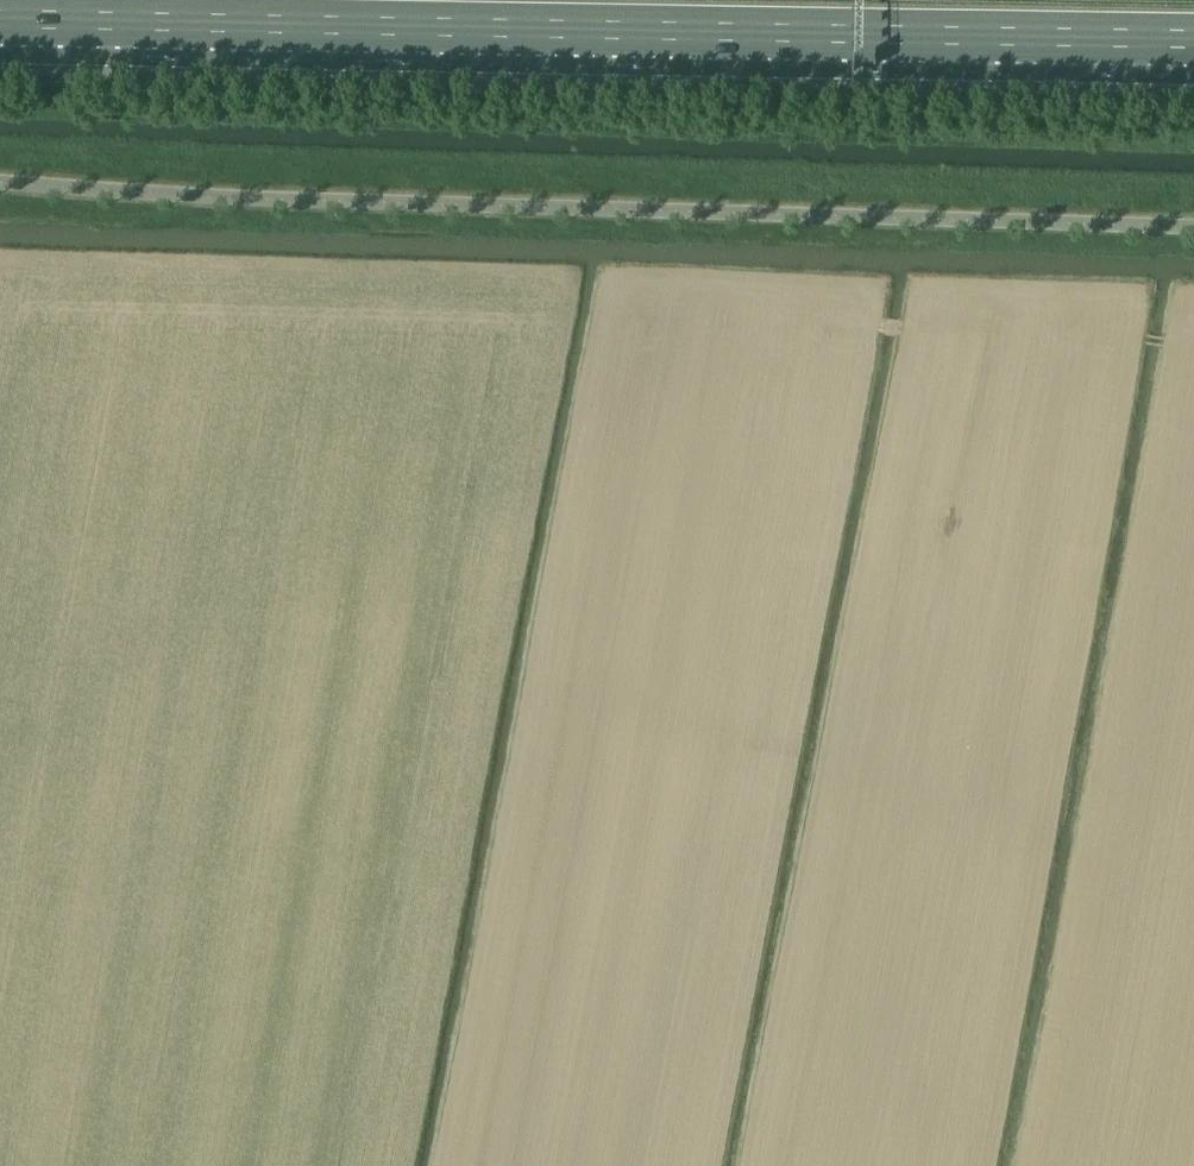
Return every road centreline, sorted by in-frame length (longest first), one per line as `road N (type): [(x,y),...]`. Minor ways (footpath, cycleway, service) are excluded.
road 1 (motorway): [(0,17),(1193,37)]

